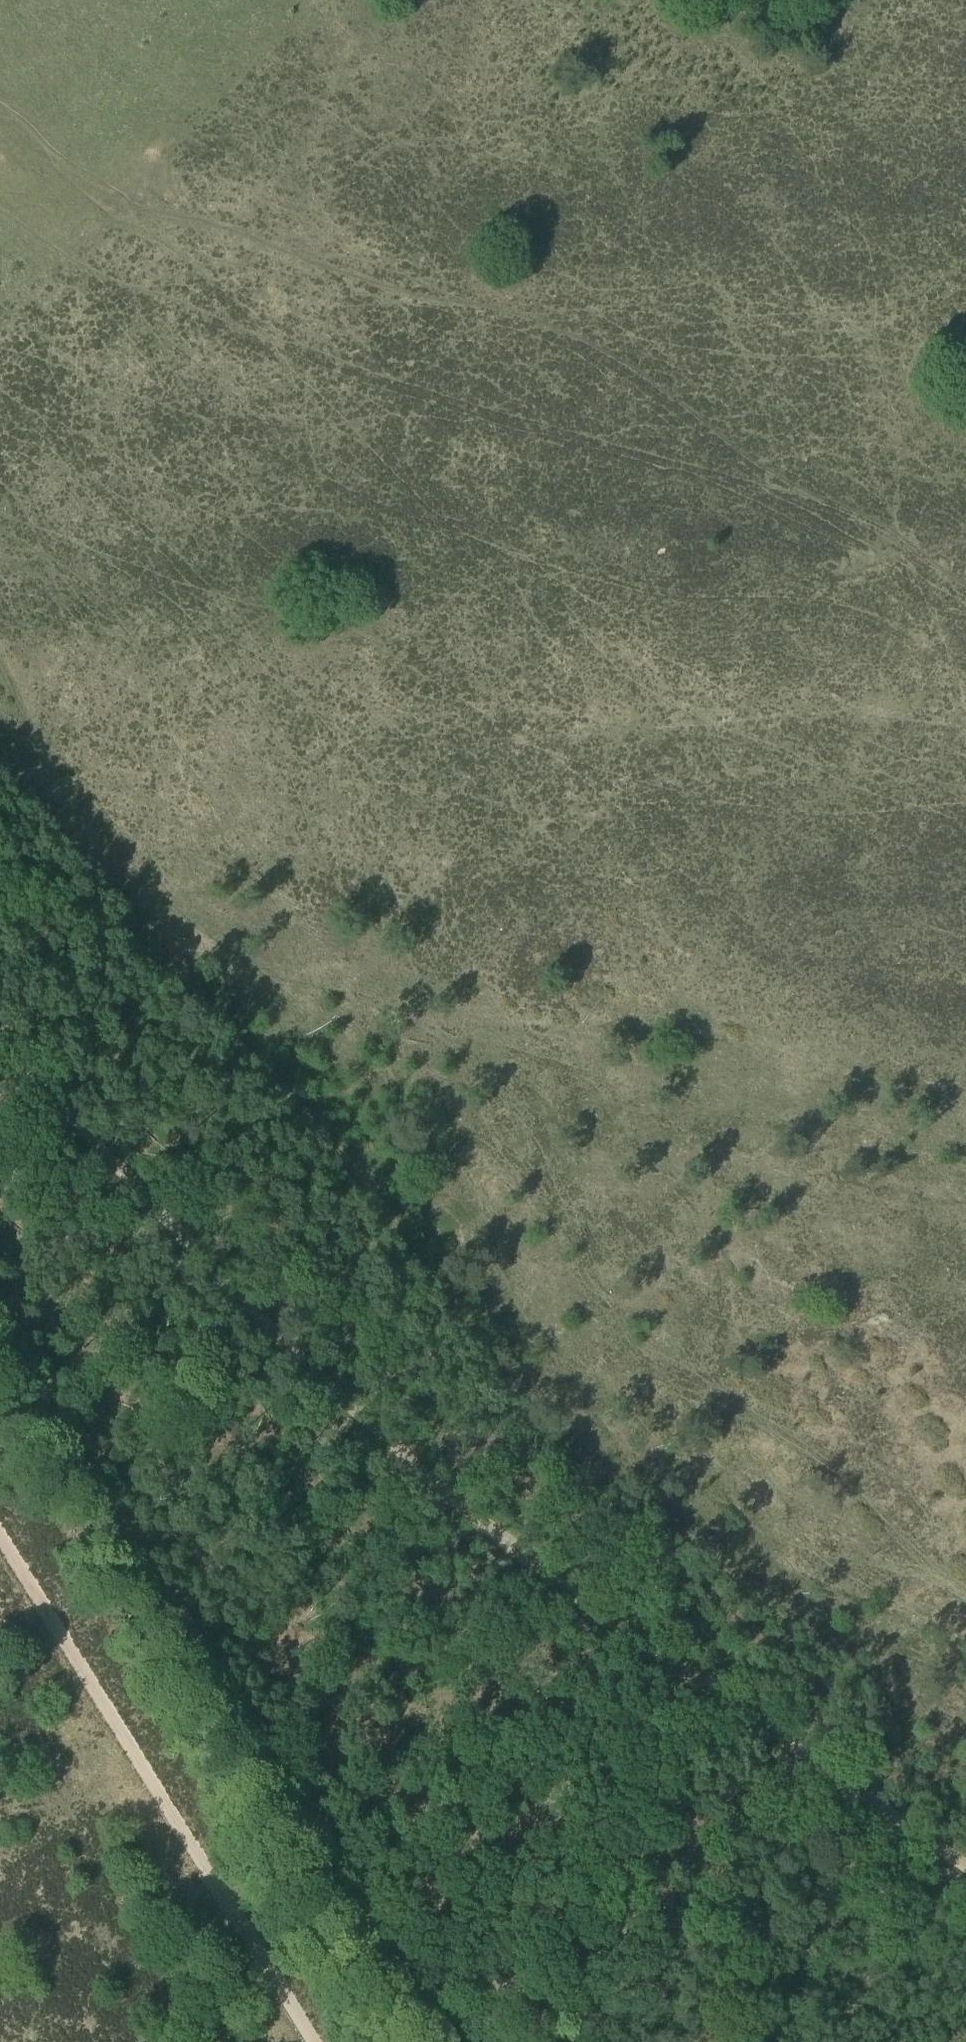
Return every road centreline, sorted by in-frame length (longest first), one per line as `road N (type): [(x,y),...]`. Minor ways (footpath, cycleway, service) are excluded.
road 1 (track): [(0,1037),(256,1318),(448,1496),(965,1866)]
road 2 (track): [(314,2041),(0,1539)]

